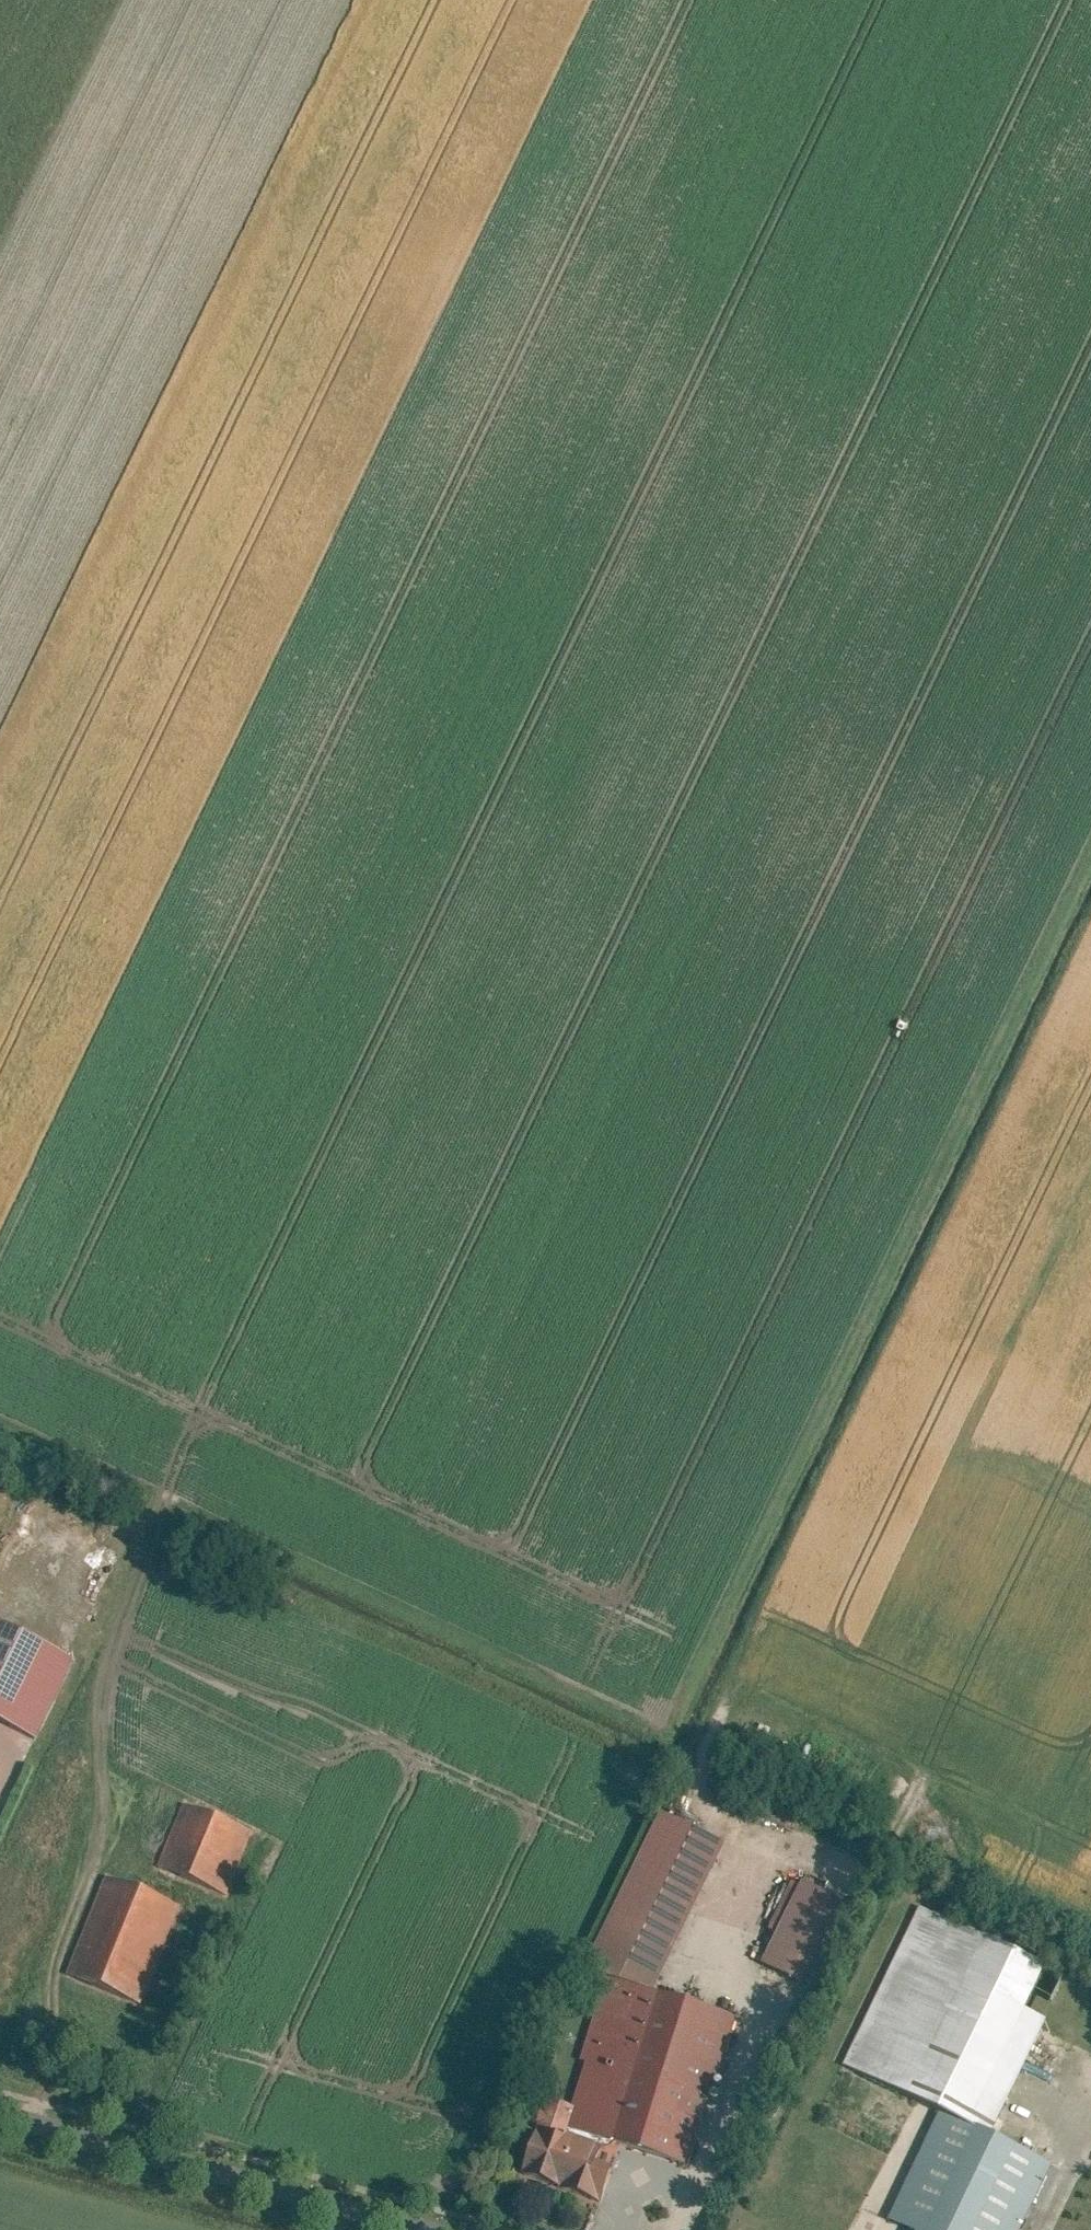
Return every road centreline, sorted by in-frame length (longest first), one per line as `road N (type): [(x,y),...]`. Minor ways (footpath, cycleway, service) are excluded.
road 1 (unclassified): [(0,2114),(418,2229)]

